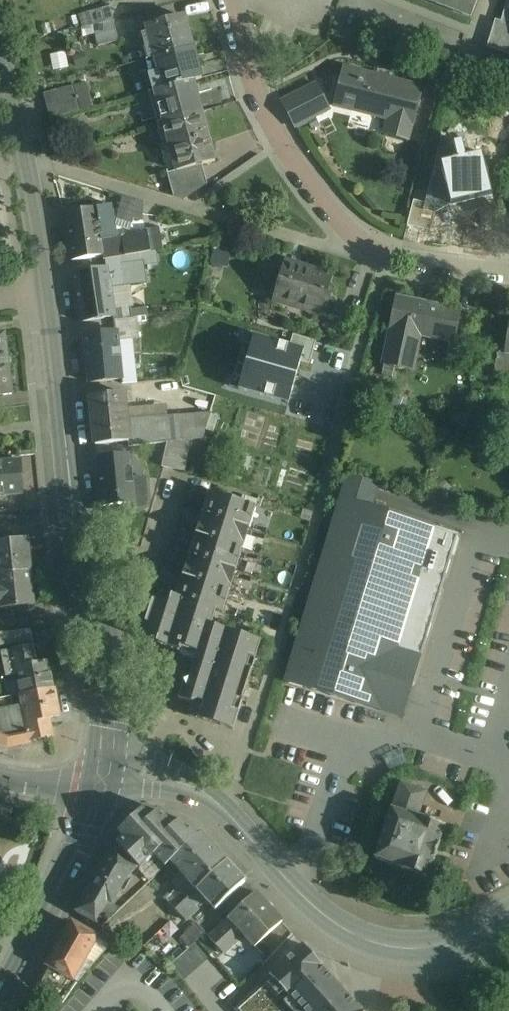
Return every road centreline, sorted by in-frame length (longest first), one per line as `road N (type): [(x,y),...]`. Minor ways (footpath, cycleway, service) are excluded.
road 1 (residential): [(106,781),(106,713),(48,286)]
road 2 (residential): [(106,781),(148,775),(180,782),(346,933),(394,952),(437,948),(508,920)]
road 3 (residential): [(508,278),(386,266),(283,143),(222,0)]
road 4 (residential): [(0,1000),(106,781)]
road 5 (residential): [(183,206),(21,159)]
road 6 (residential): [(48,286),(21,159)]

